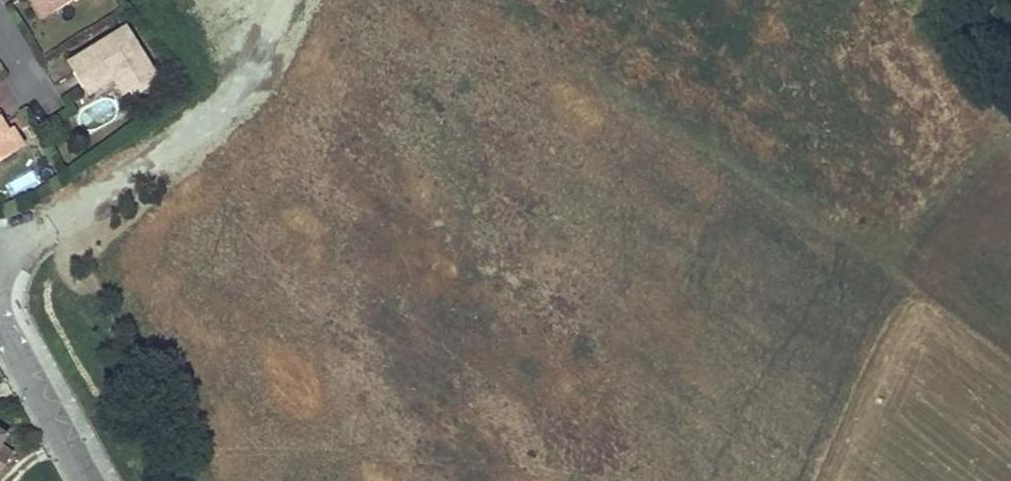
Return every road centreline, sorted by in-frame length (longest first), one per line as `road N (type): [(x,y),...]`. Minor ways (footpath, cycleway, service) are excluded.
road 1 (track): [(0,249),(145,156),(224,90)]
road 2 (residential): [(0,313),(92,480)]

